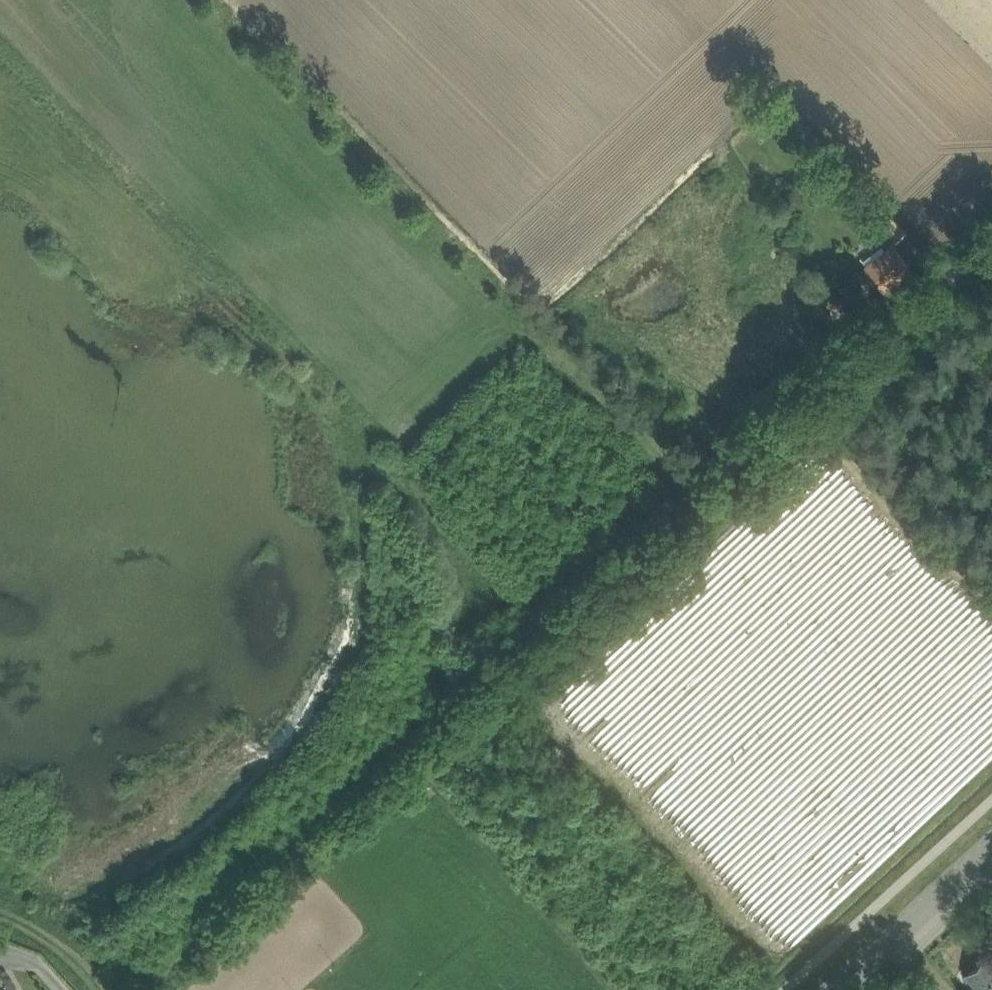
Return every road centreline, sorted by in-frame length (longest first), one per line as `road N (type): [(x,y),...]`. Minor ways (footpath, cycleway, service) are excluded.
road 1 (secondary): [(834,989),(991,845)]

